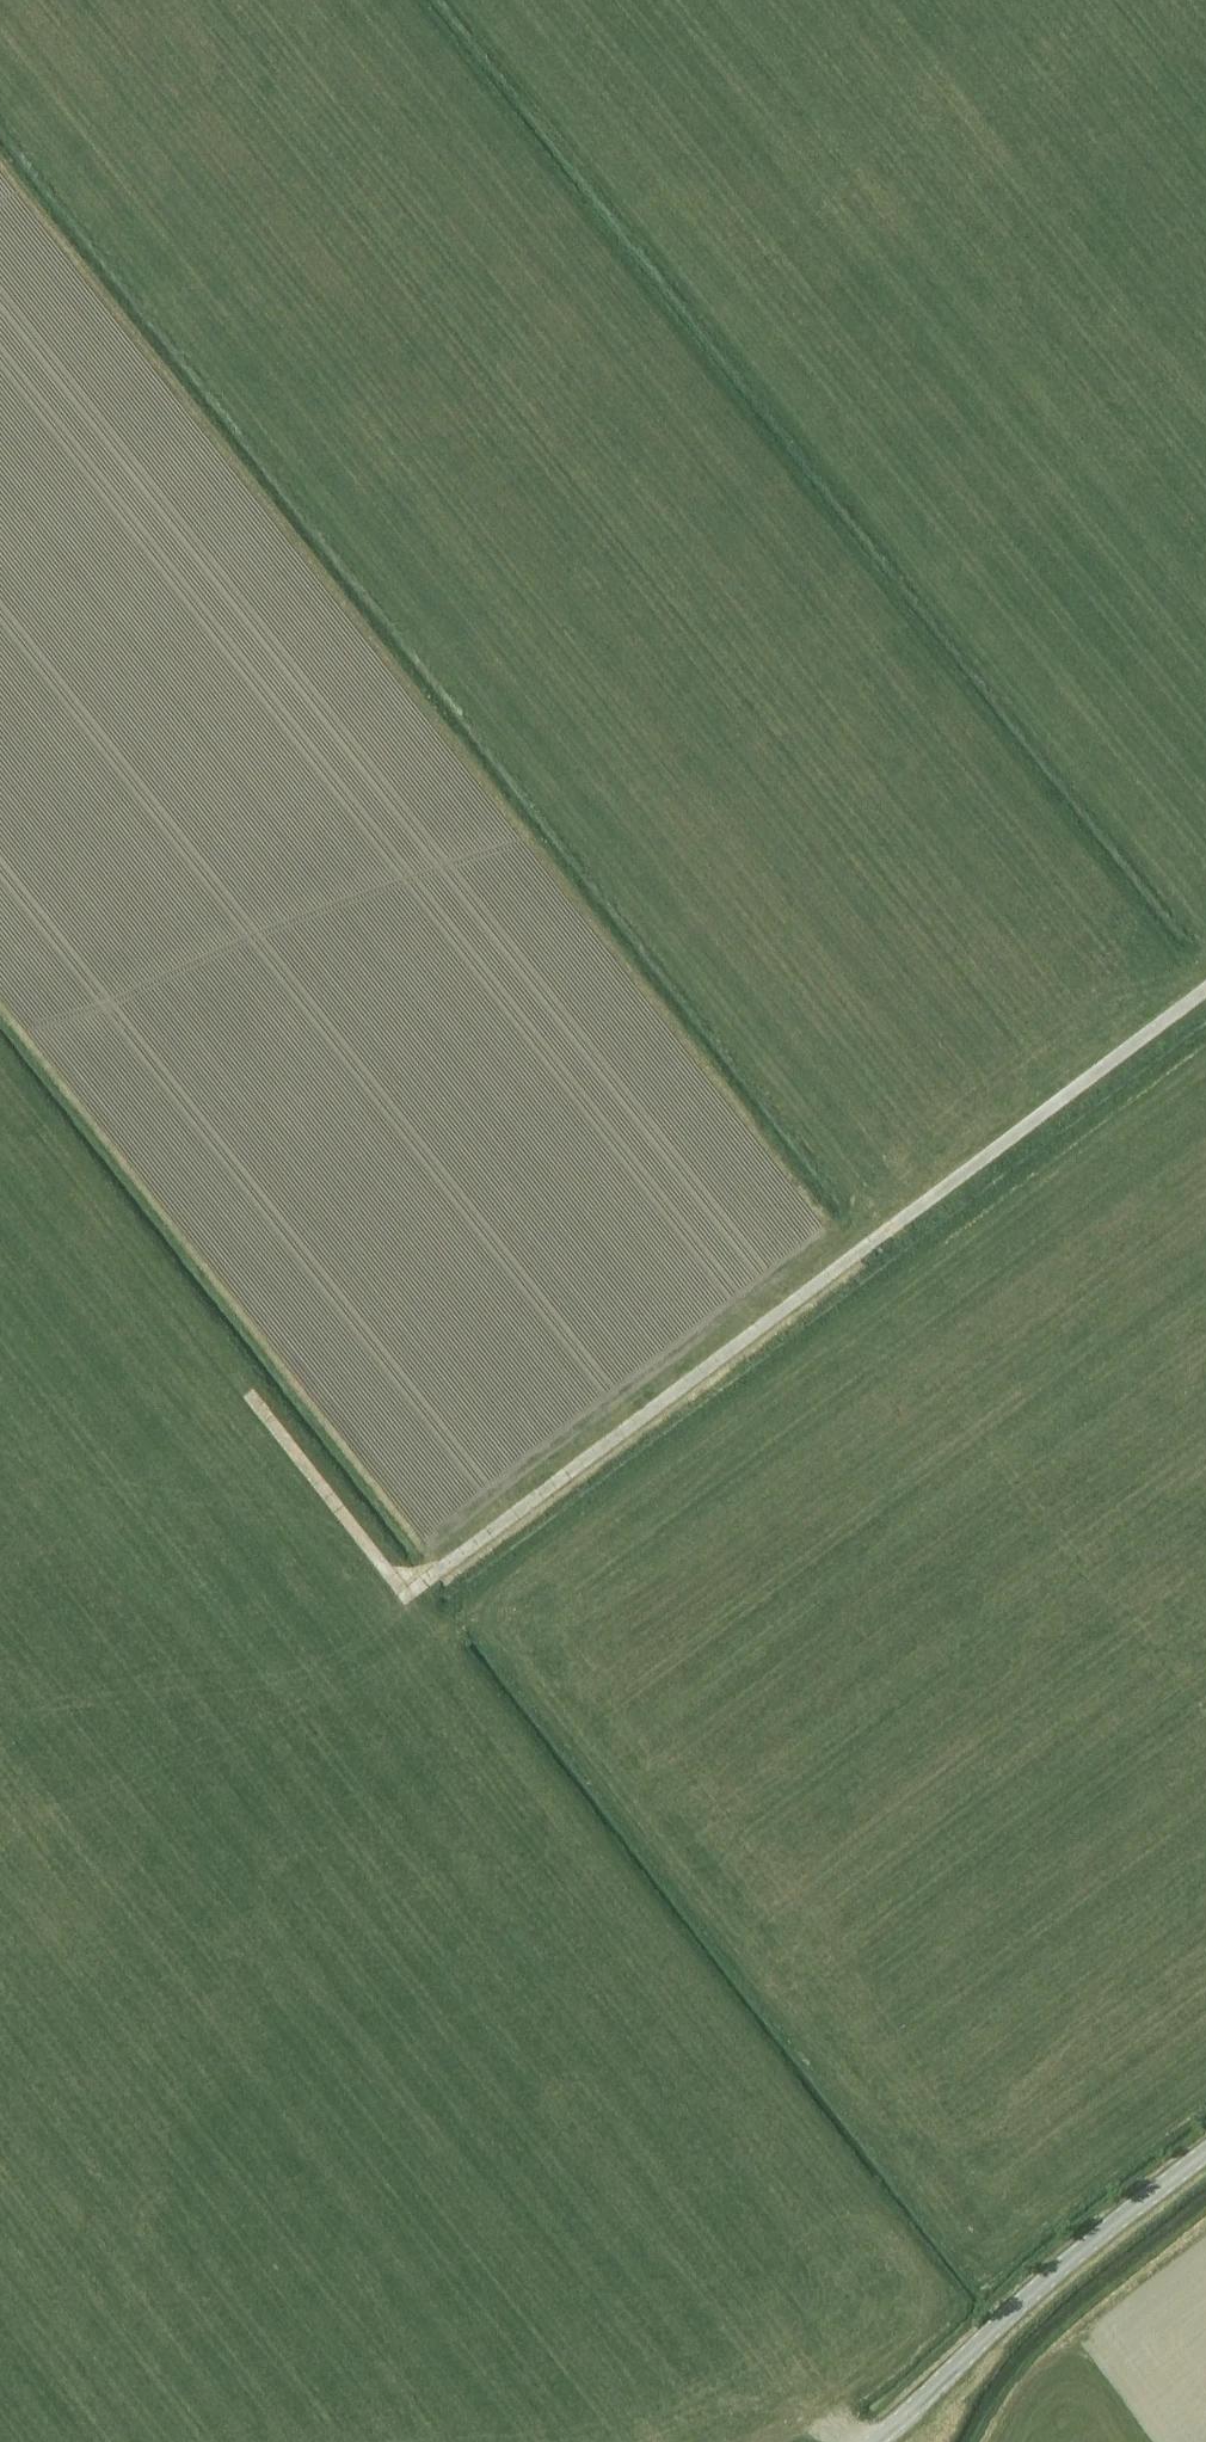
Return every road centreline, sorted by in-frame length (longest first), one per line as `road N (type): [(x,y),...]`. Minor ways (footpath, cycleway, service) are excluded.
road 1 (tertiary): [(880,2441),(1028,2302),(1205,2156)]

